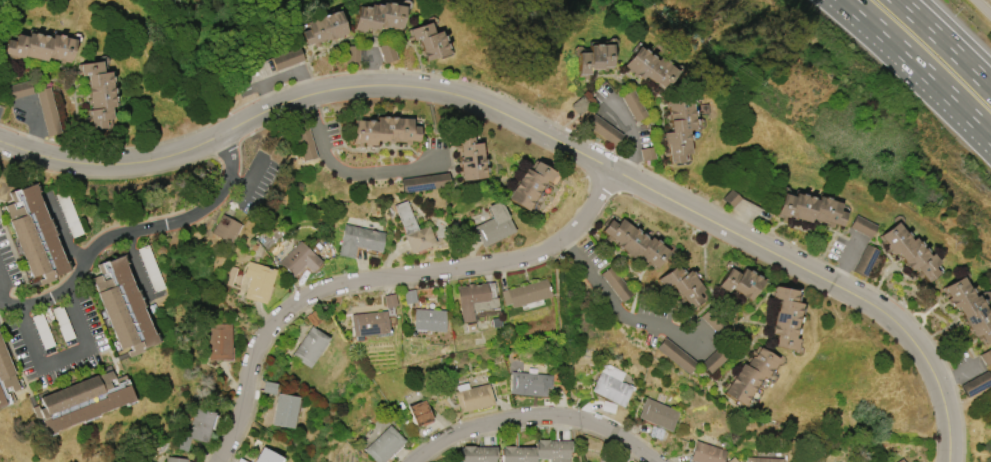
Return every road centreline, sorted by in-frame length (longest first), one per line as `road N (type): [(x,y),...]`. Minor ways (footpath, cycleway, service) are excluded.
road 1 (tertiary): [(948,461),(938,384),(897,323),(498,108),(413,86),(338,90),(142,164),(93,167),(0,141)]
road 2 (residential): [(215,461),(269,325),(318,289),(525,260),(566,240),(615,170)]
road 3 (residential): [(420,461),(467,427),(534,415),(596,424),(650,461)]
road 4 (motorway): [(846,0),(990,135)]
road 5 (motorway): [(990,89),(897,0)]

